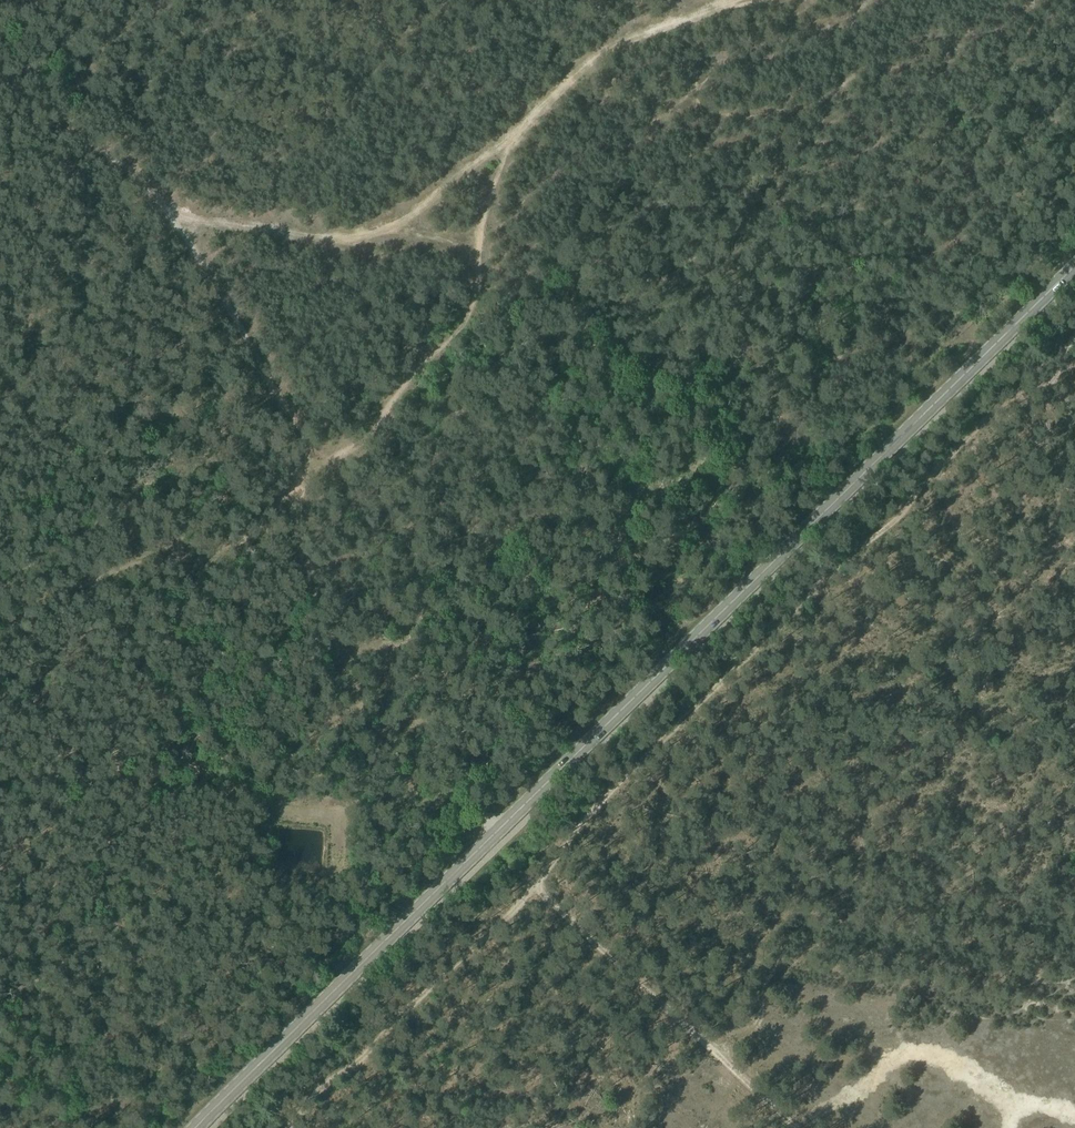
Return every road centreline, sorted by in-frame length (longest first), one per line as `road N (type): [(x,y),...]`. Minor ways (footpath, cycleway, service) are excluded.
road 1 (primary): [(196,1127),(1074,267)]
road 2 (track): [(0,114),(63,128),(166,204),(205,221),(364,237),(401,226),(600,54),(730,0)]
road 3 (track): [(155,195),(307,446),(301,543),(358,710),(408,794),(511,835)]
road 4 (track): [(1074,341),(530,875)]
road 5 (track): [(0,779),(120,777),(345,808),(412,796)]
road 6 (track): [(508,141),(479,240),(471,309),(402,385),(371,434),(305,475)]
road 7 (track): [(522,867),(799,1127)]
road 8 (track): [(0,632),(49,599),(142,564),(203,560),(305,475)]
road 9 (track): [(530,875),(288,1127)]
road 10 (track): [(657,1127),(550,945),(530,875)]

